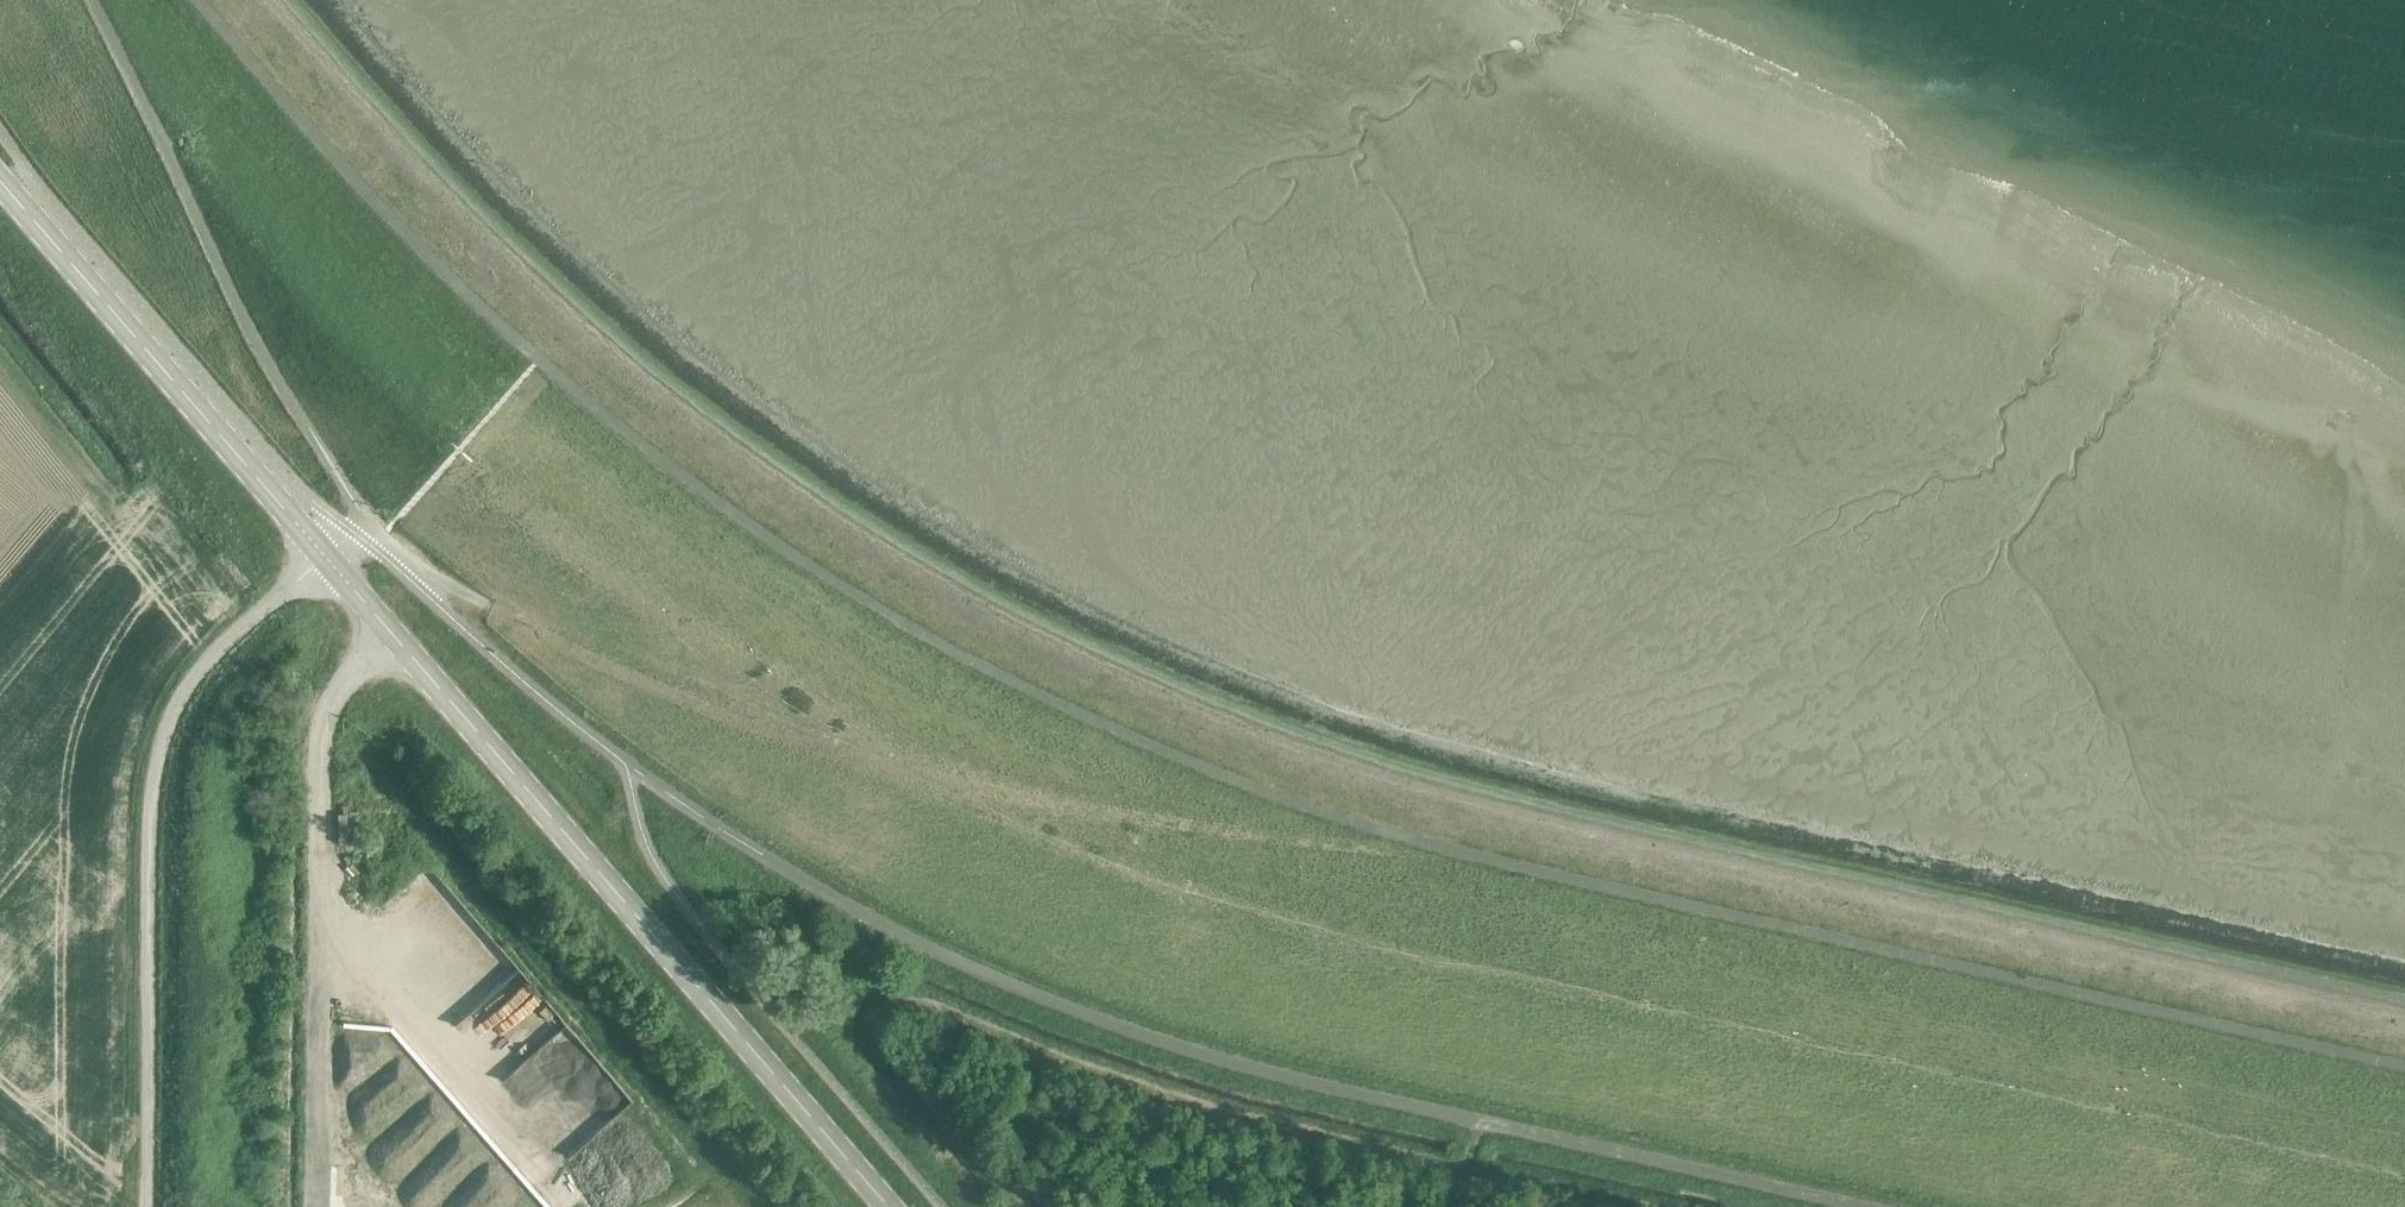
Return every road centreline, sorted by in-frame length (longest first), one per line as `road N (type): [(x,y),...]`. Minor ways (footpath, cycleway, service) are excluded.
road 1 (secondary): [(891,1206),(323,556)]
road 2 (unclassified): [(148,1206),(156,764),(177,706),(204,665),(323,556)]
road 3 (secondary): [(323,556),(0,178)]
road 4 (unclassified): [(532,688),(380,542)]

